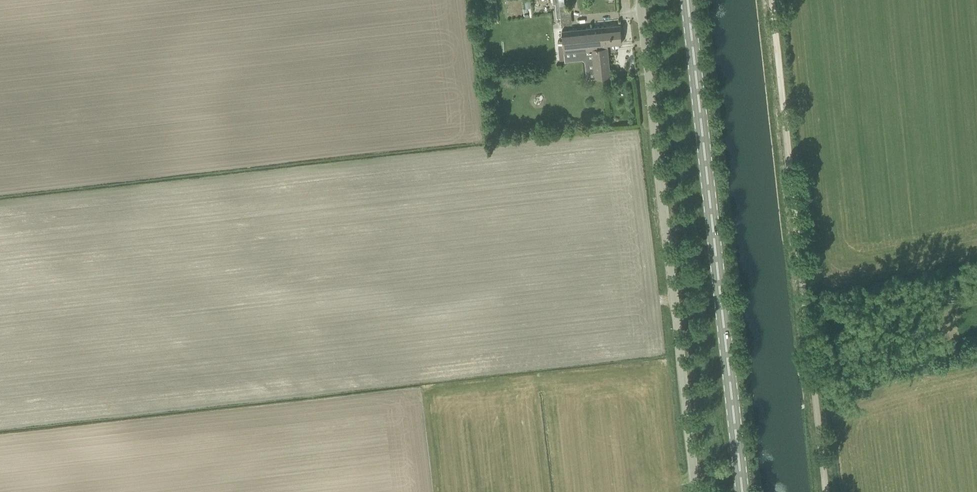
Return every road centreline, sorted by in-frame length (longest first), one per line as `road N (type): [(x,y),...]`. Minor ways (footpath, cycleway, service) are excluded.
road 1 (unclassified): [(698,491),(638,0)]
road 2 (track): [(831,491),(774,0)]
road 3 (primary): [(743,491),(688,0)]

